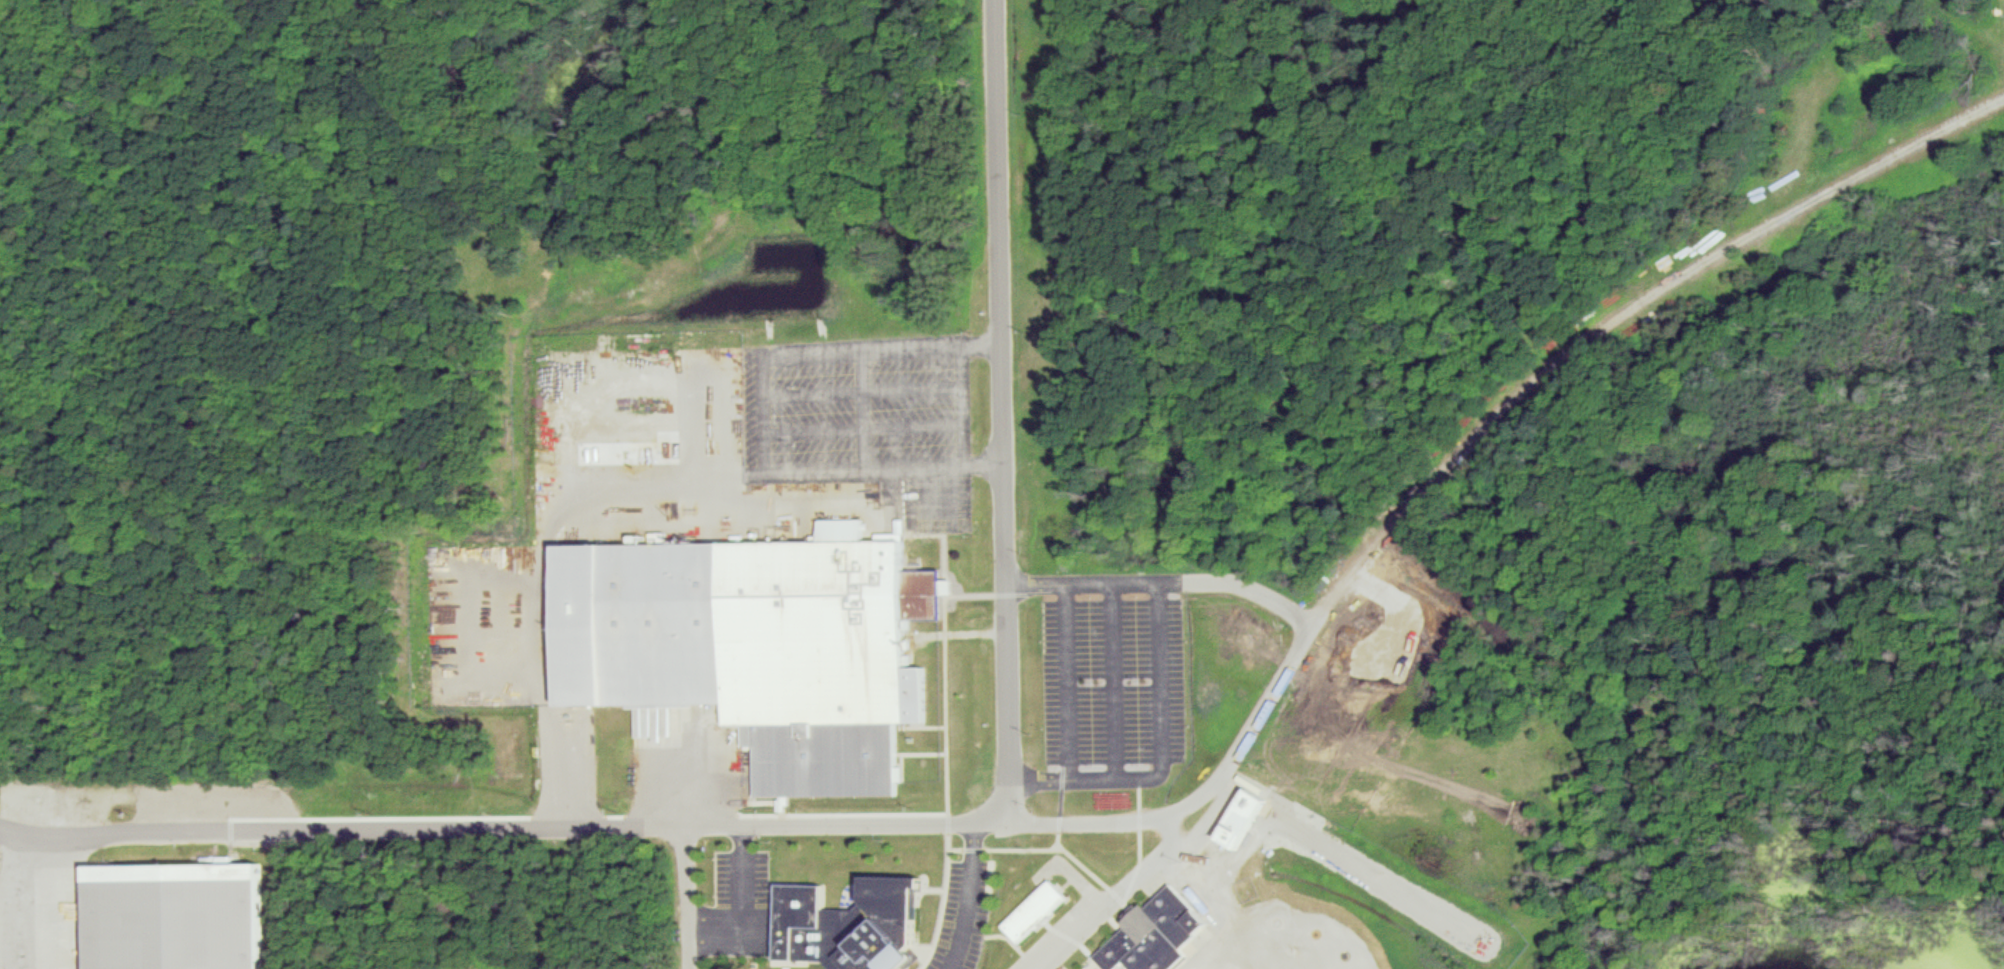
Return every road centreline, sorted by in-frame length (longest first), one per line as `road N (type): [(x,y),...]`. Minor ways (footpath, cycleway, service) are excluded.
road 1 (track): [(2003,98),(1622,311),(1481,421),(1311,626)]
road 2 (residential): [(1000,820),(1006,777),(995,0)]

